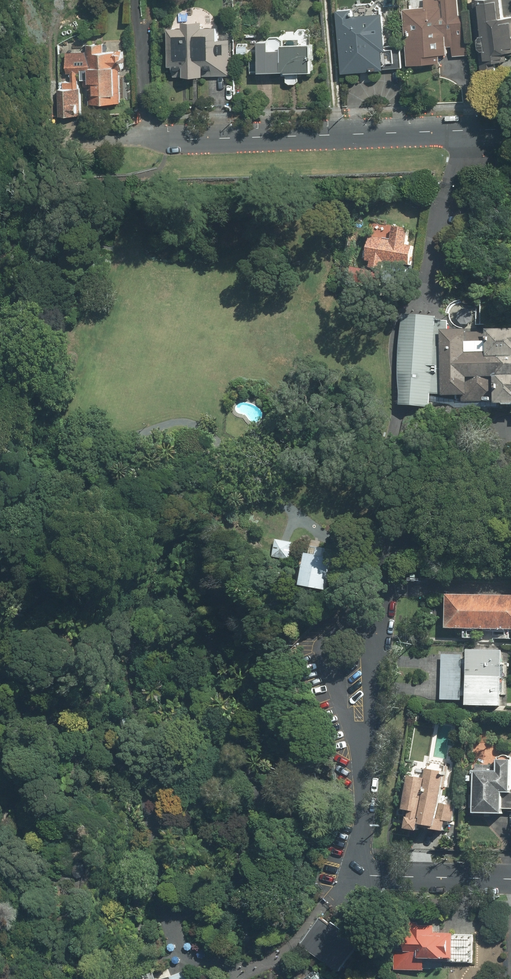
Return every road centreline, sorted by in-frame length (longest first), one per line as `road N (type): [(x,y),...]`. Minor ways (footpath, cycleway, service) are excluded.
road 1 (residential): [(510,128),(62,140)]
road 2 (residential): [(362,762),(359,876),(510,880)]
road 3 (residential): [(362,762),(332,672),(334,637),(347,628),(368,631),(377,667)]

